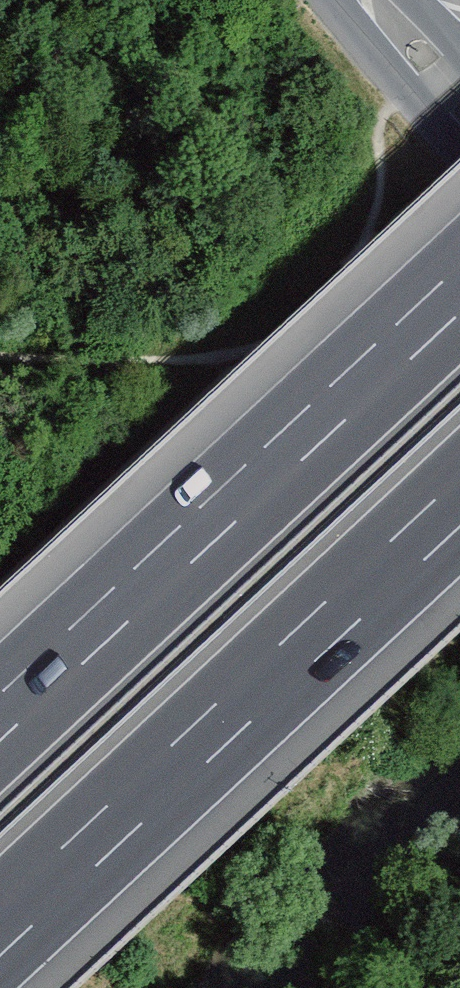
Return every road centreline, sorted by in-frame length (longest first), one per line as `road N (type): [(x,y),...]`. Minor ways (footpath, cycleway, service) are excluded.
road 1 (motorway): [(459,288),(0,718)]
road 2 (motorway): [(0,930),(459,502)]

